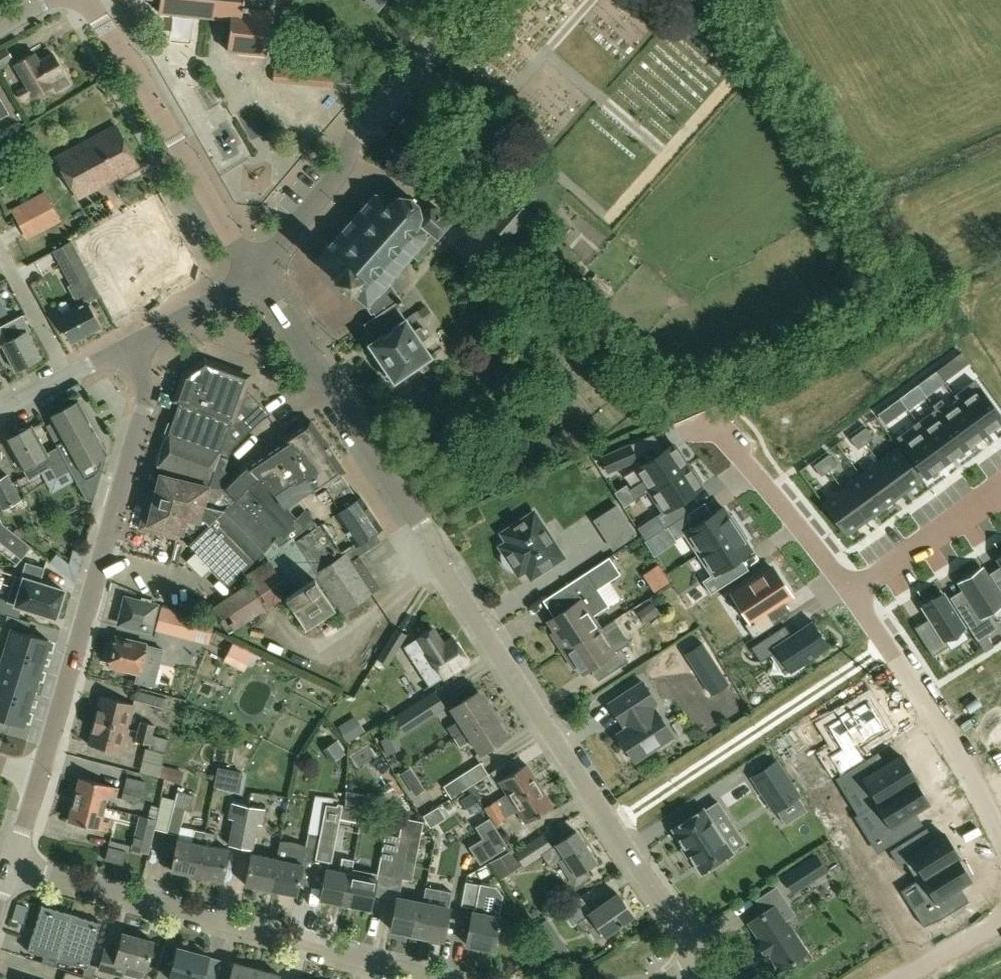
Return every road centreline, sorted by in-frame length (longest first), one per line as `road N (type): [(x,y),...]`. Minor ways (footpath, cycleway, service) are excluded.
road 1 (unclassified): [(706,972),(255,267)]
road 2 (tertiary): [(39,774),(145,400),(134,344)]
road 3 (residential): [(418,978),(13,865)]
road 4 (unclassified): [(255,267),(326,191),(360,129),(465,0)]
road 5 (tertiary): [(255,267),(87,0)]
road 6 (residential): [(863,611),(1000,838)]
road 7 (residential): [(726,438),(863,611)]
road 8 (residential): [(1000,526),(863,611)]
road 9 (residential): [(69,375),(0,245)]
road 10 (tertiary): [(134,344),(255,267)]

